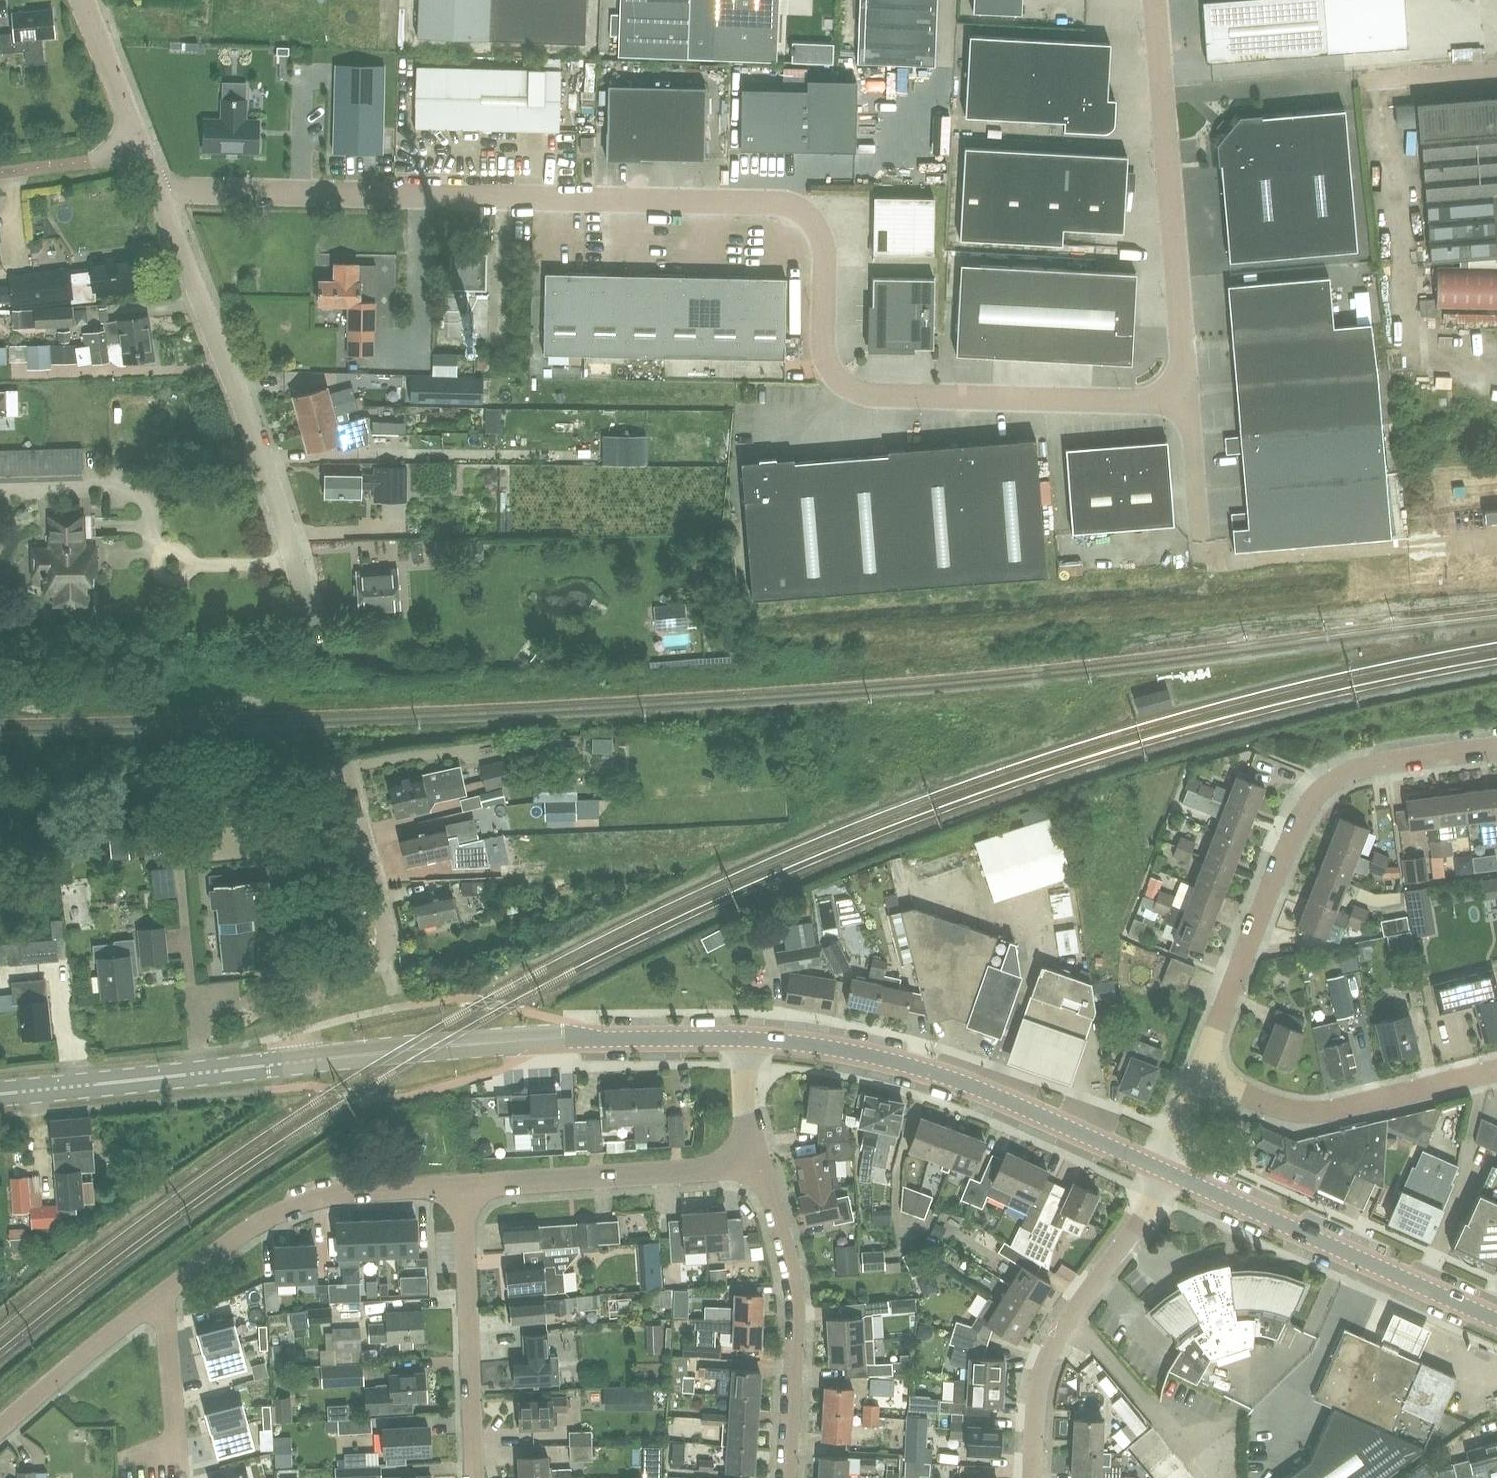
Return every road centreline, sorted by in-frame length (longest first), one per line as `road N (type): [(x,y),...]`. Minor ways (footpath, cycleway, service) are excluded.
road 1 (unclassified): [(157,190),(782,205),(808,215),(823,241),(824,346),(835,378),(867,395),(1185,402),(1155,0)]
road 2 (unclassified): [(322,663),(264,458),(157,190)]
road 3 (residential): [(1199,1074),(1311,794),(1385,760),(1496,747)]
road 4 (tertiary): [(294,1062),(527,1041),(748,1040)]
road 5 (tertiary): [(1161,1173),(949,1080),(869,1055),(748,1040)]
road 6 (tertiary): [(1496,1319),(1161,1173)]
road 7 (residential): [(294,1062),(294,1017),(304,1000),(385,942),(343,759)]
road 8 (residential): [(1031,1477),(1036,1391),(1051,1351),(1161,1173)]
road 9 (residential): [(166,1291),(290,1201),(463,1182)]
road 10 (residential): [(786,1477),(795,1305),(759,1162)]
road 11 (residential): [(1199,1074),(1271,1108),(1324,1111),(1496,1073)]
road 12 (residential): [(463,1182),(759,1162)]
road 13 (tertiary): [(0,1093),(294,1062)]
road 14 (residential): [(474,1477),(463,1182)]
road 15 (residential): [(125,1457),(180,1453),(166,1291)]
road 16 (residential): [(0,1431),(166,1291)]
road 17 (unclassified): [(140,149),(83,0)]
road 18 (unclassified): [(0,173),(140,149)]
road 19 (residential): [(759,1162),(748,1101),(748,1040)]

